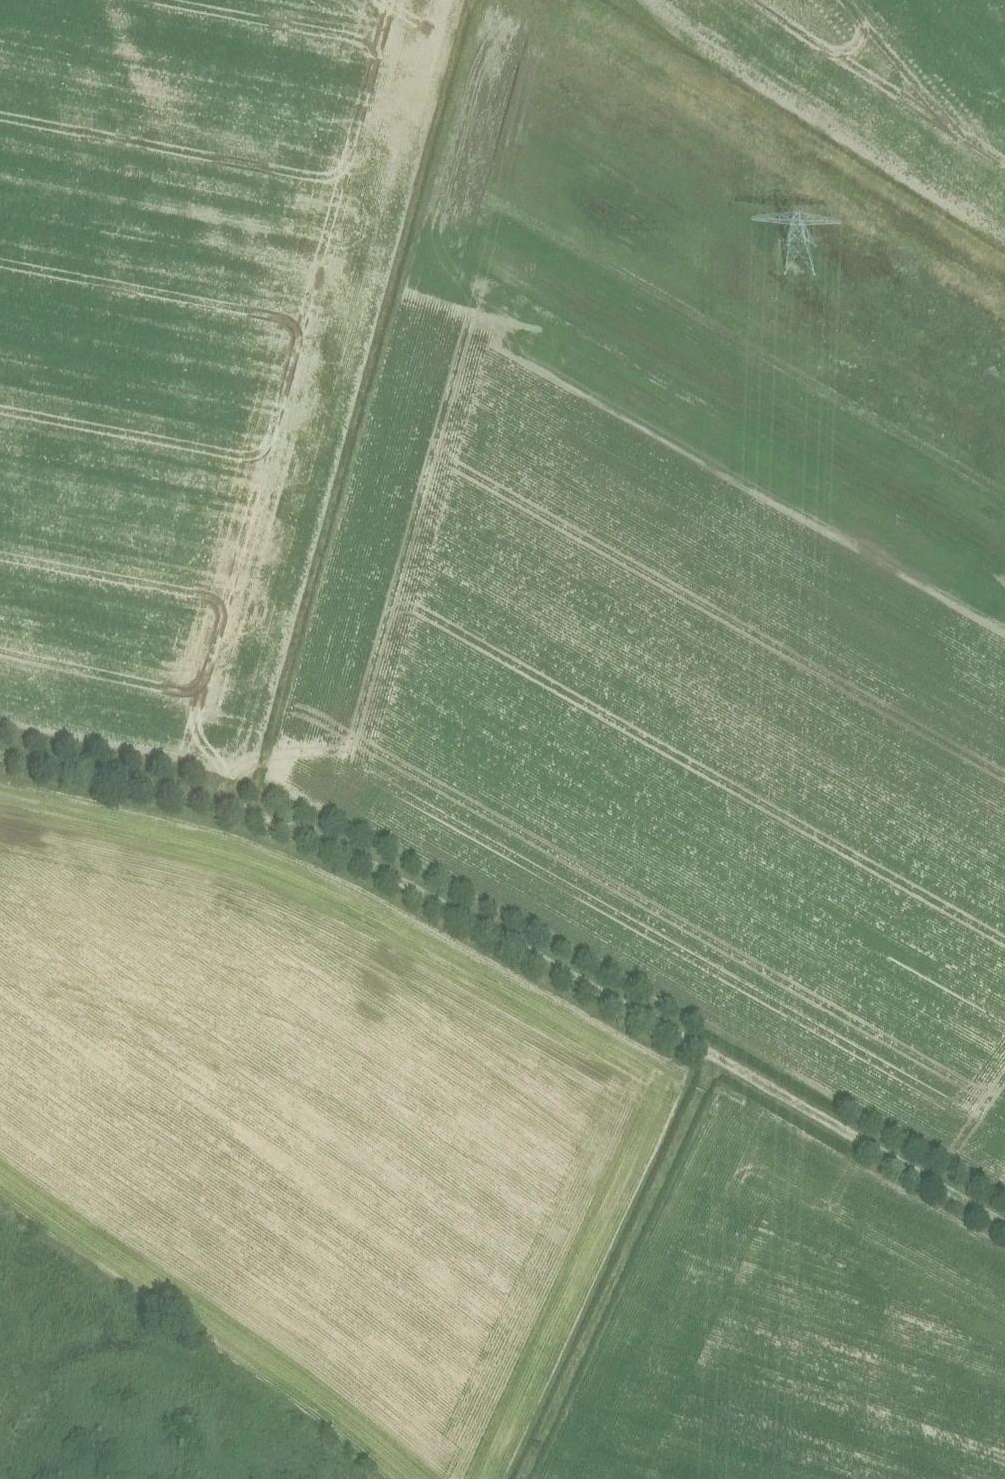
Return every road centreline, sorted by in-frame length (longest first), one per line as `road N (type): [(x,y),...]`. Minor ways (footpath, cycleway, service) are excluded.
road 1 (track): [(1004,1229),(719,1059),(314,836),(216,802),(0,754)]
road 2 (track): [(521,1478),(719,1059)]

